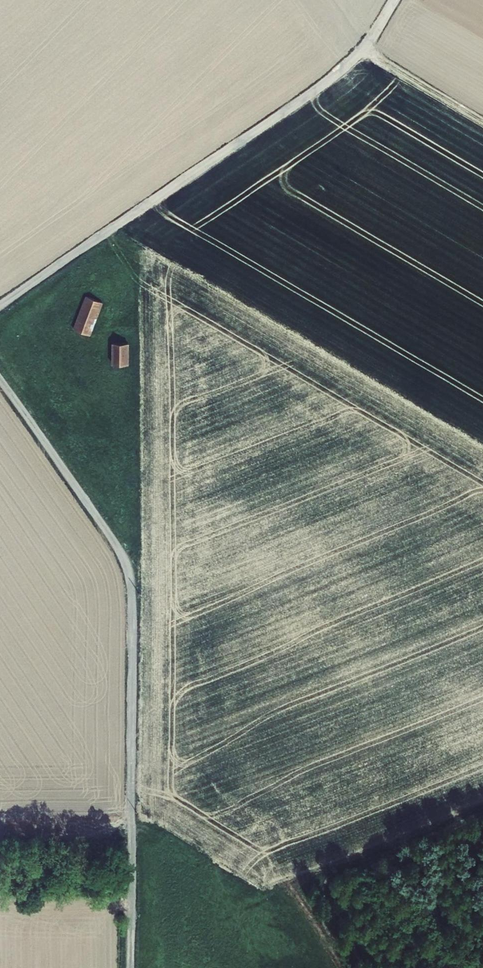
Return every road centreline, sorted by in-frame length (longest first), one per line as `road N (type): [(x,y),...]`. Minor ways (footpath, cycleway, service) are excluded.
road 1 (unclassified): [(394,0),(336,73),(0,304)]
road 2 (track): [(130,577),(134,967)]
road 3 (unclassified): [(0,379),(130,577)]
road 4 (track): [(363,48),(482,118)]

